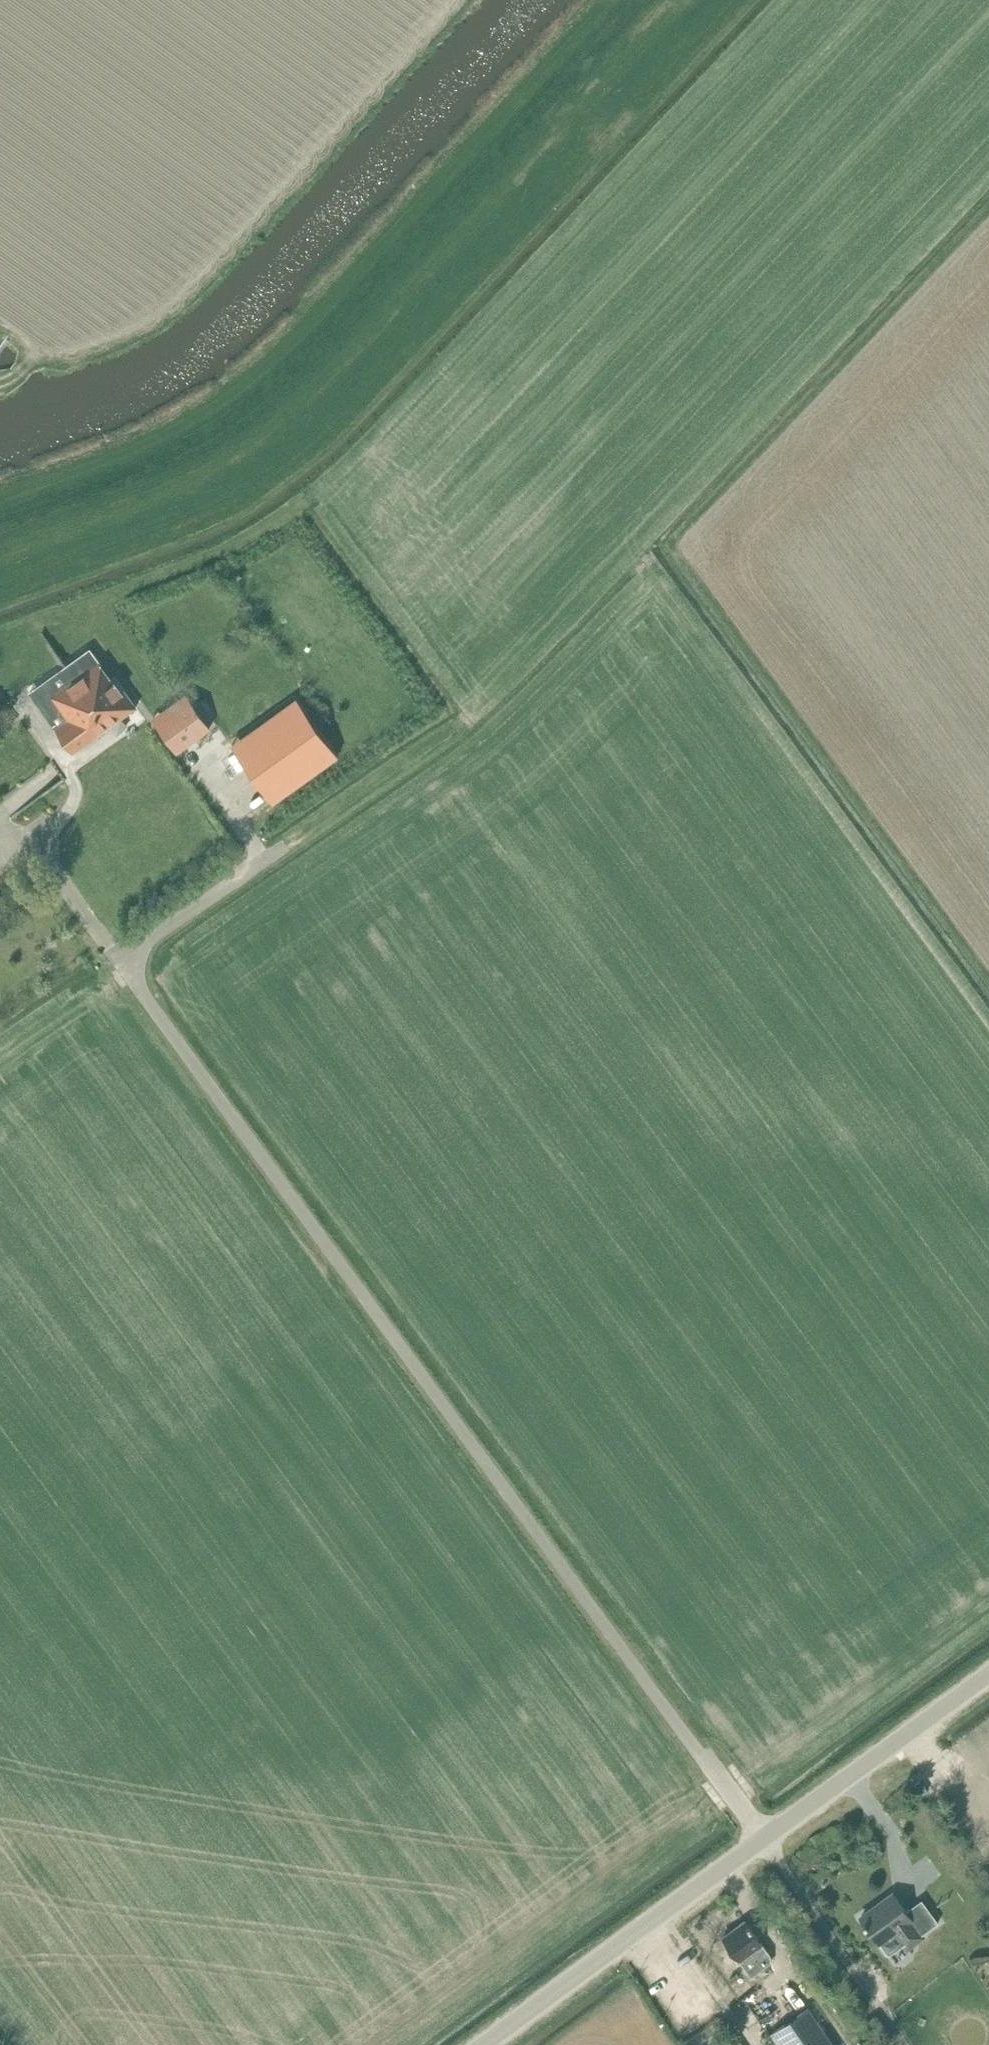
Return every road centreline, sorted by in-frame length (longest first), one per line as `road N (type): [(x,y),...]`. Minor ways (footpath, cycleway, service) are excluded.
road 1 (unclassified): [(477,2044),(988,1682)]

